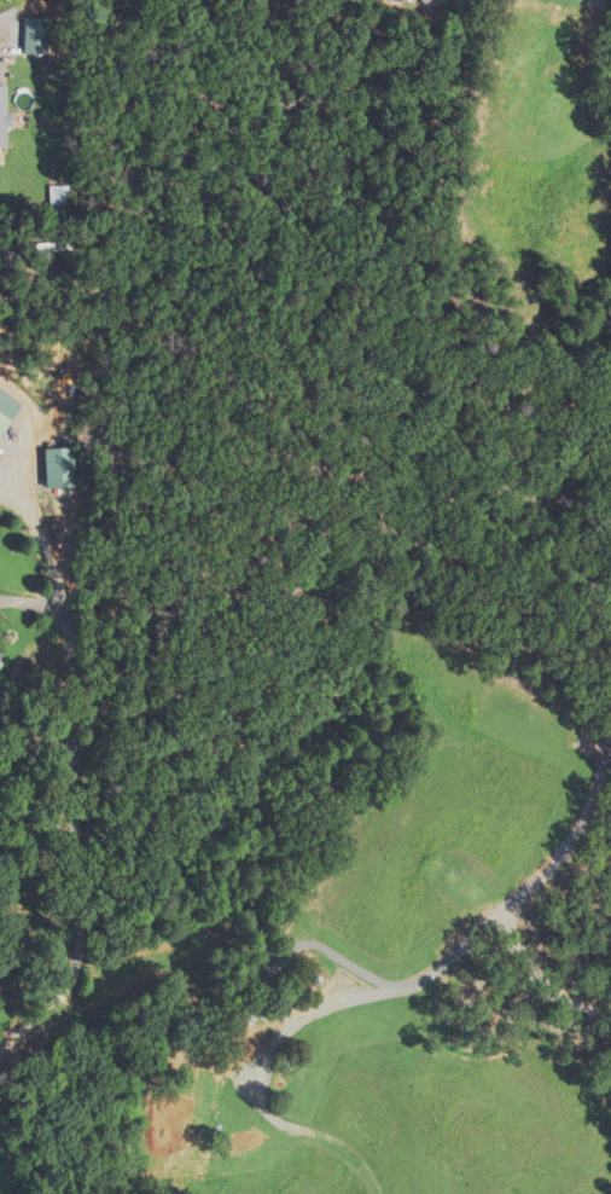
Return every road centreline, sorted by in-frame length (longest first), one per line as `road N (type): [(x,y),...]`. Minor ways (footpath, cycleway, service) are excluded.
road 1 (residential): [(277,1051),(326,997),(417,987),(461,939),(551,873),(574,845),(610,761)]

